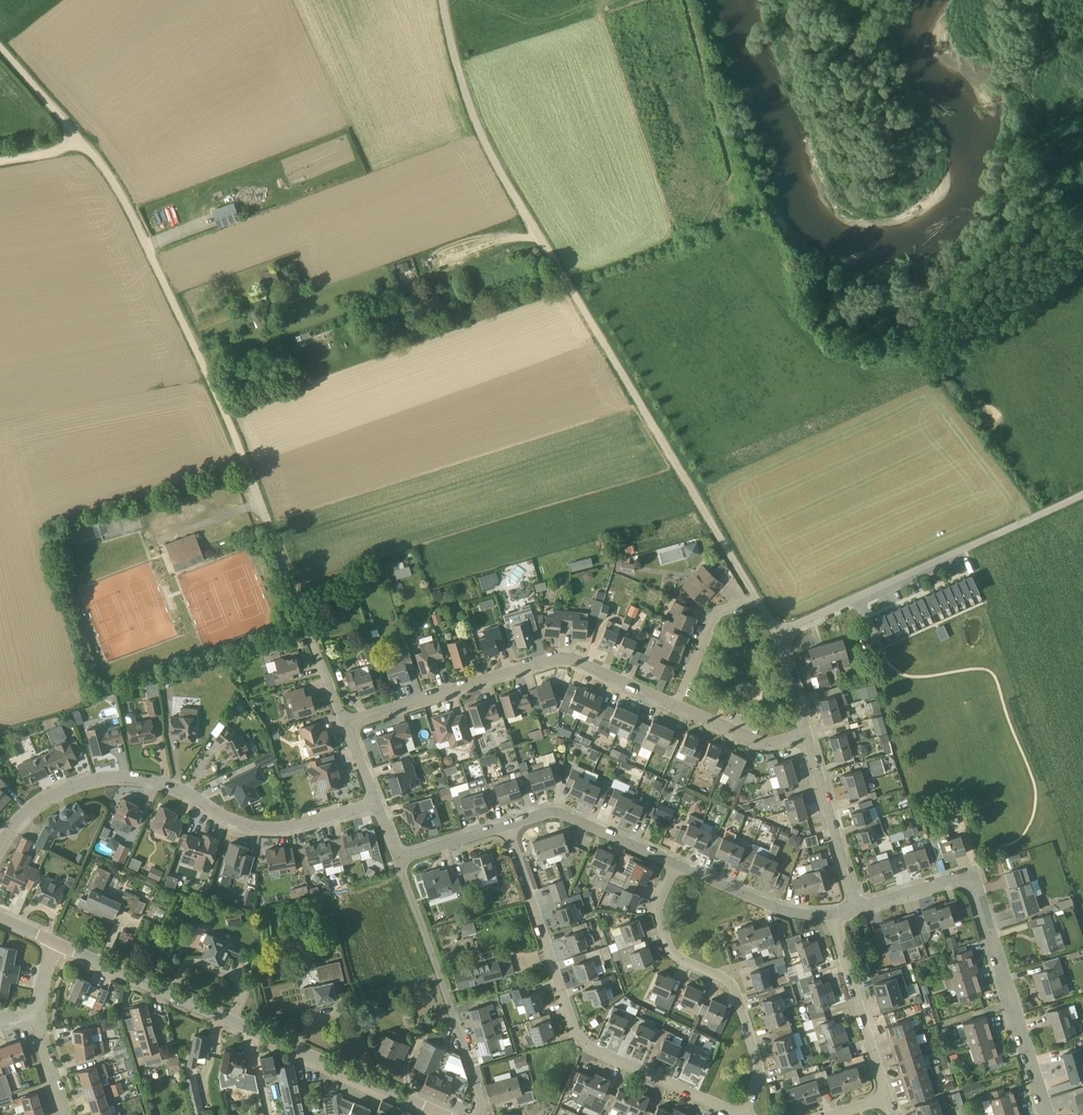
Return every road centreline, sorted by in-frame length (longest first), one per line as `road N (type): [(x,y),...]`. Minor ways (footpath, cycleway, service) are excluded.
road 1 (unclassified): [(757,599),(490,156),(442,0)]
road 2 (unclassified): [(240,450),(138,230),(89,153),(0,49)]
road 3 (residential): [(0,846),(55,794),(108,779),(154,779),(240,821),(281,828),(376,803)]
road 4 (tertiary): [(435,1111),(59,945)]
road 5 (residential): [(507,824),(565,1010),(587,1049),(734,1114)]
road 6 (residential): [(856,907),(970,873),(1045,1114)]
road 7 (residential): [(675,705),(571,658),(347,723)]
road 8 (unclassified): [(776,634),(1082,494)]
road 9 (residential): [(748,1114),(758,1068),(730,983),(682,959),(658,918),(674,864)]
road 10 (residential): [(347,723),(240,450)]
road 11 (residential): [(479,1114),(469,1061),(399,859)]
road 12 (residential): [(885,1092),(832,914)]
road 13 (residential): [(674,864),(559,812),(507,824)]
road 14 (residential): [(856,907),(806,735)]
road 15 (residential): [(832,914),(772,907),(674,864)]
road 16 (residential): [(675,705),(719,609),(757,599)]
road 17 (residential): [(806,735),(760,739),(675,705)]

